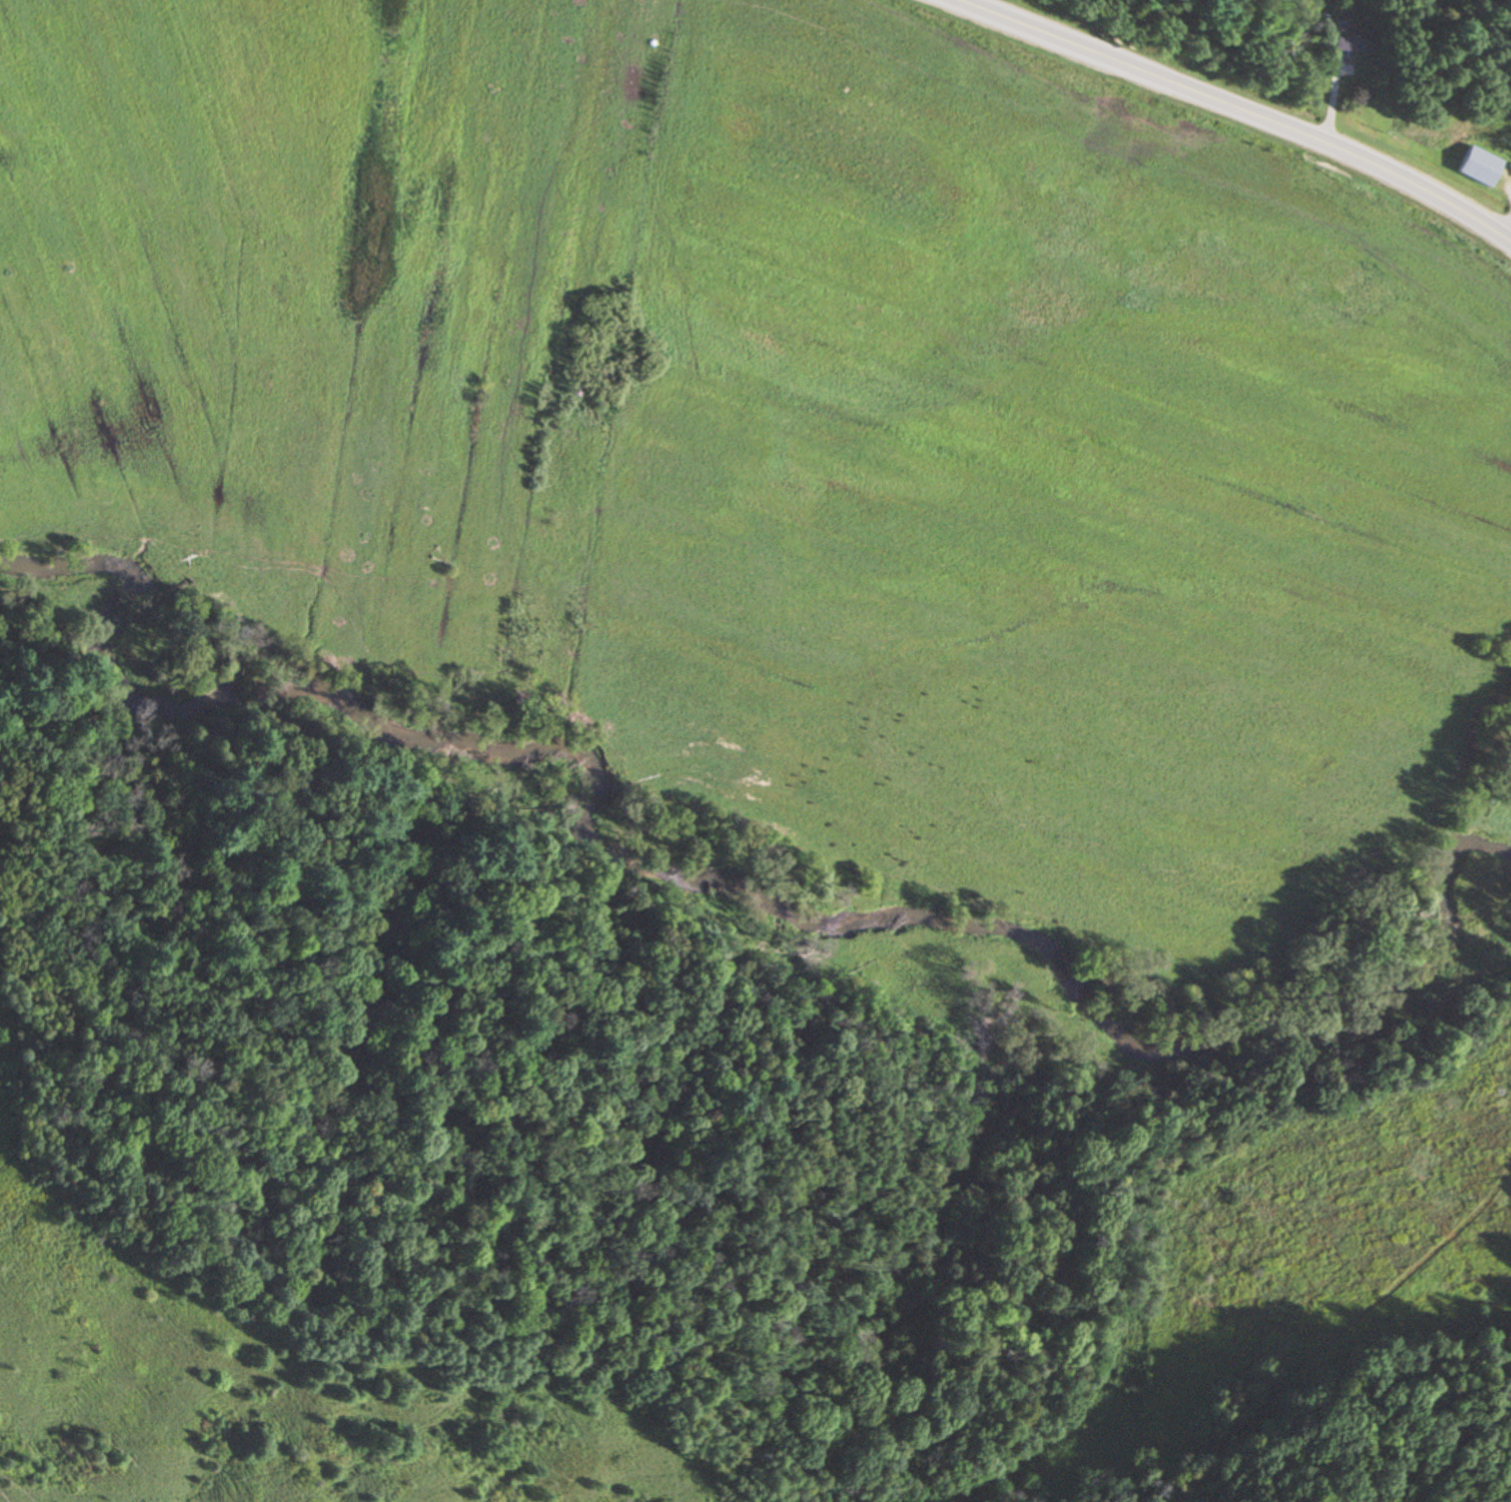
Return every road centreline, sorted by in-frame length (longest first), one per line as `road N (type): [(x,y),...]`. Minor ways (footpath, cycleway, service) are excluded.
road 1 (primary): [(1510,246),(1432,194),(952,0)]

